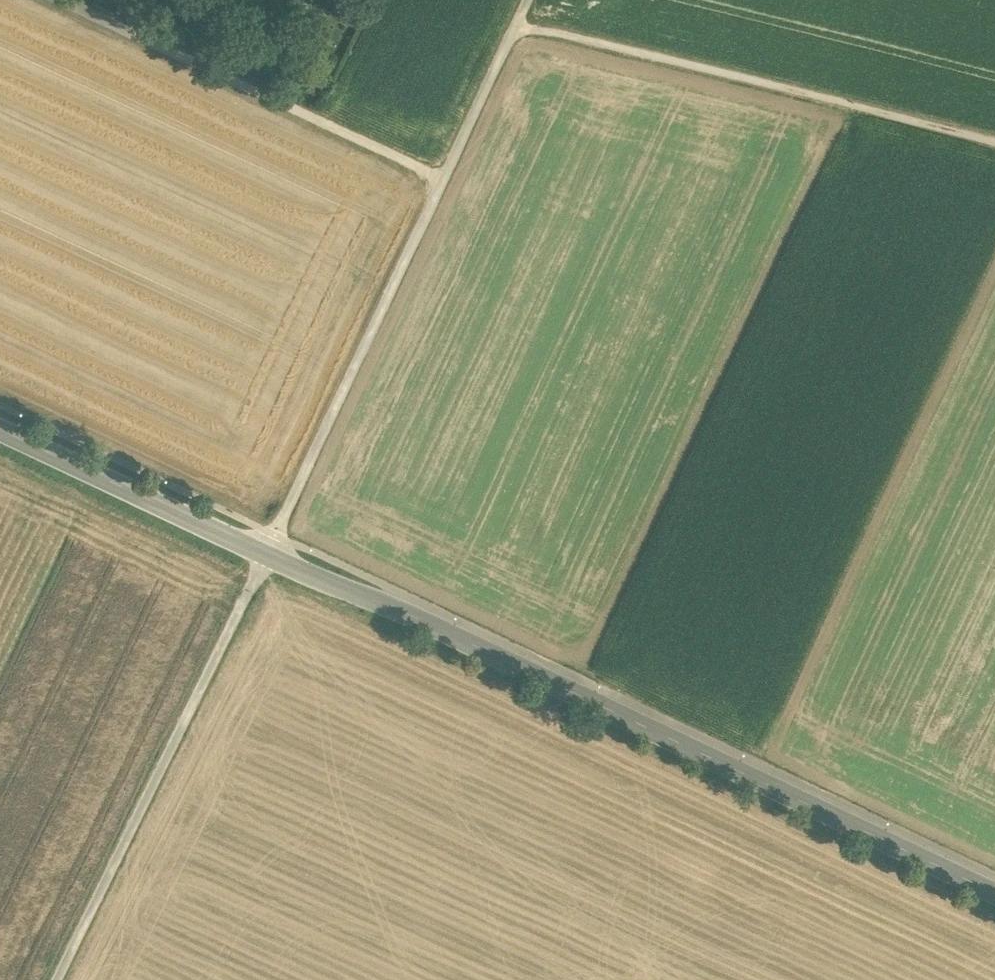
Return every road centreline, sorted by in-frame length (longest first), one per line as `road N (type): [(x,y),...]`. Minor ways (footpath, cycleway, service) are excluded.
road 1 (tertiary): [(994,893),(0,429)]
road 2 (track): [(68,979),(525,0)]
road 3 (track): [(516,19),(994,142)]
road 4 (track): [(440,177),(63,0)]

